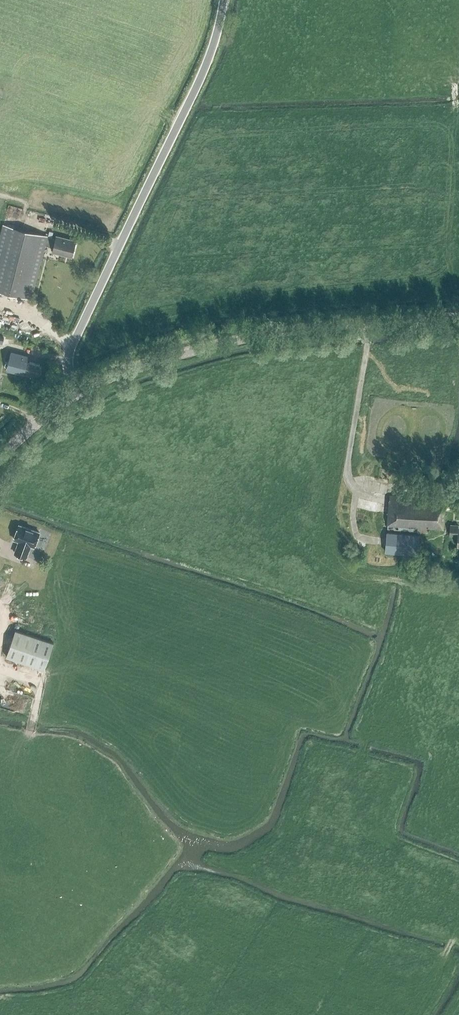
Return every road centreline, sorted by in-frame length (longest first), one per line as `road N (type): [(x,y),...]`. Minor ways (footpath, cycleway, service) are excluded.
road 1 (unclassified): [(81,392),(69,366),(75,338),(208,60),(224,0)]
road 2 (tertiary): [(81,392),(143,364),(286,330),(458,319)]

